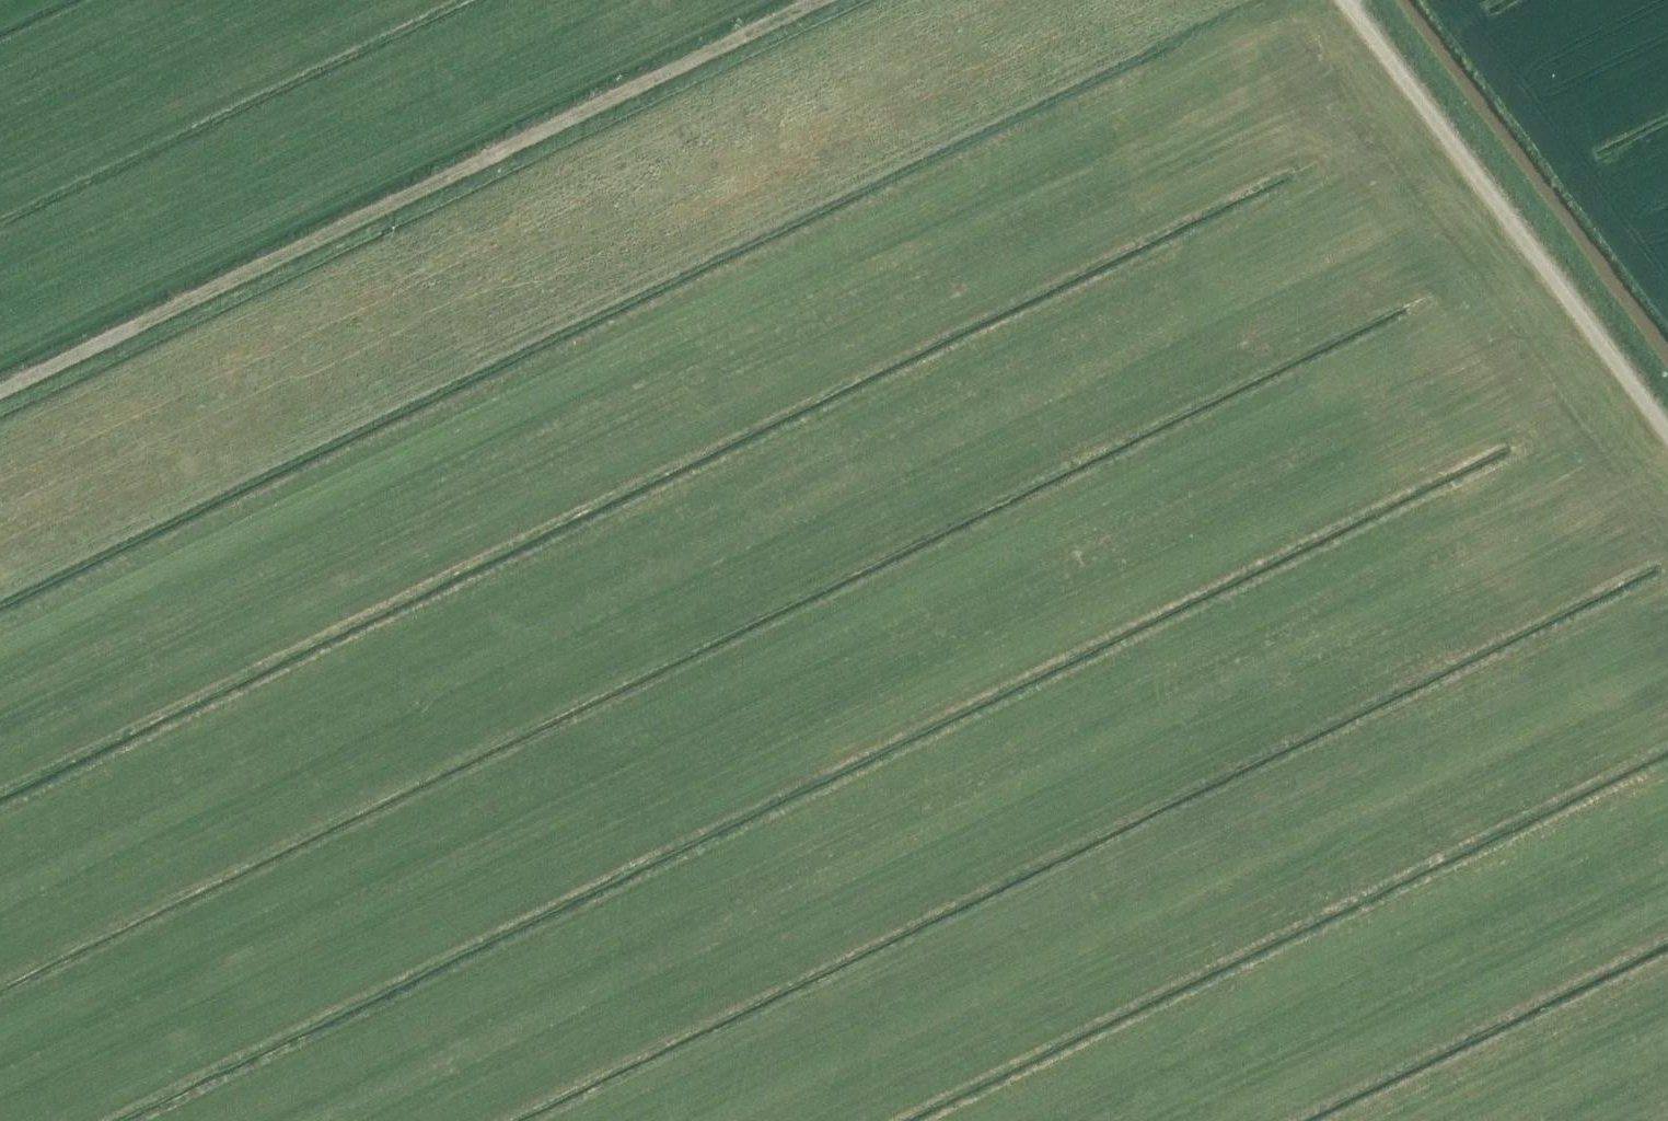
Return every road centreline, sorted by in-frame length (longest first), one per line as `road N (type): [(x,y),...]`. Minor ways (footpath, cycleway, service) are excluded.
road 1 (track): [(0,391),(816,0)]
road 2 (unclassified): [(1667,433),(1344,0)]

